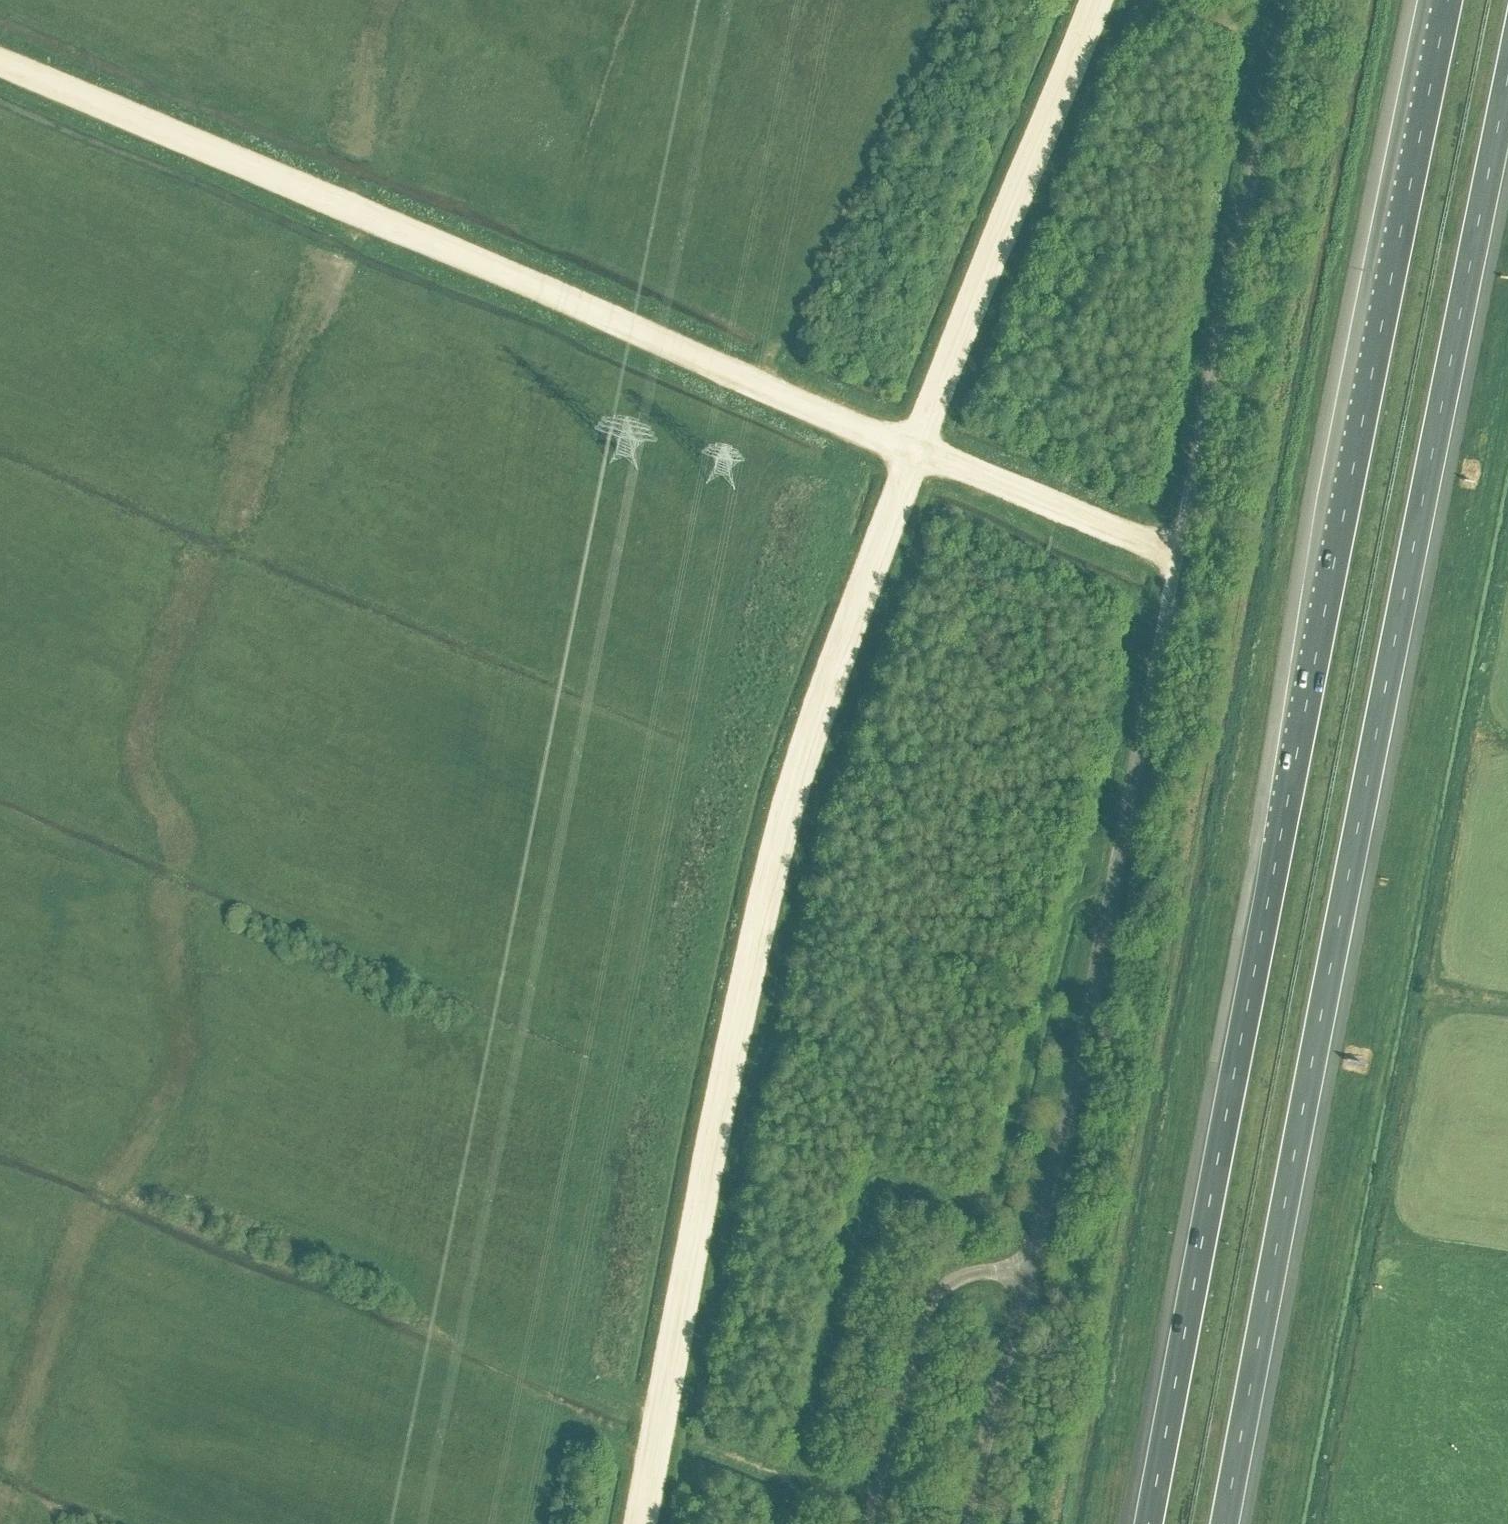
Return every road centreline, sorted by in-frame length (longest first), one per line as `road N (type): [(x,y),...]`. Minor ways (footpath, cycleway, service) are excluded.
road 1 (motorway): [(1449,0),(1148,1523)]
road 2 (motorway): [(1227,1523),(1507,85)]
road 3 (unclassified): [(1028,1279),(1294,0)]
road 4 (track): [(1180,554),(915,452),(0,61)]
road 5 (unclassified): [(1028,1279),(994,1272),(954,1281),(932,1303),(869,1523)]
road 6 (unclassified): [(966,1523),(1028,1279)]

